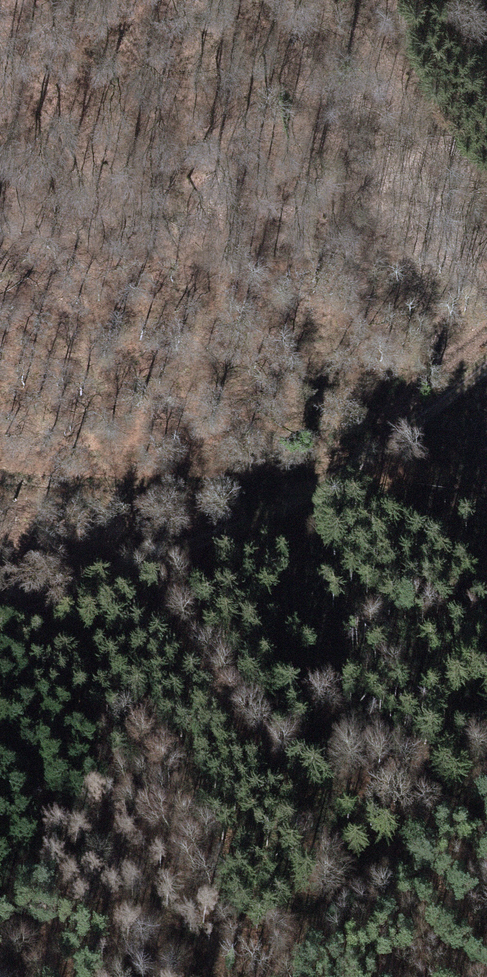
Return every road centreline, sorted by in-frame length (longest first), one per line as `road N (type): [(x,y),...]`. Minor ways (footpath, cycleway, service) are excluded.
road 1 (track): [(0,614),(244,524),(323,483),(486,364)]
road 2 (track): [(0,477),(323,483)]
road 3 (track): [(0,28),(29,32),(312,0)]
road 4 (track): [(486,774),(265,976)]

